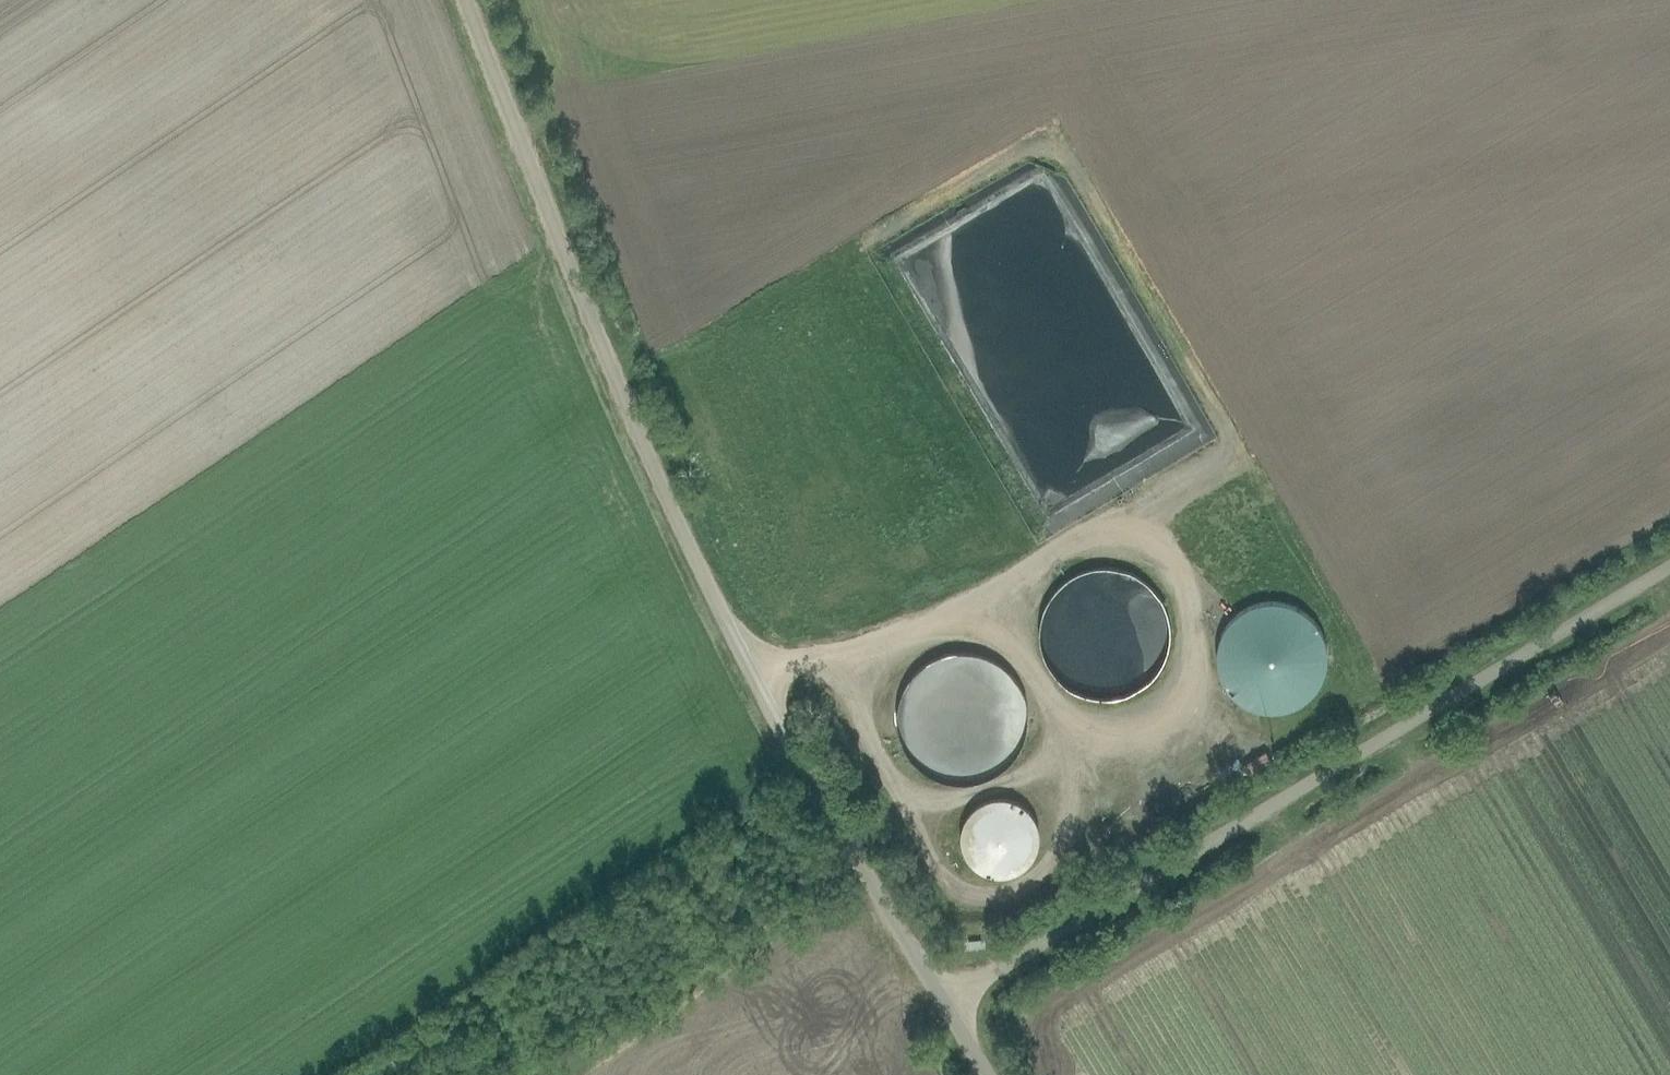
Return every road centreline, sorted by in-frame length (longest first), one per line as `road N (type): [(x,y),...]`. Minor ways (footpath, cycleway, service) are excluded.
road 1 (unclassified): [(944,1000),(788,736),(660,486),(468,0)]
road 2 (track): [(757,677),(978,608),(1044,560),(1221,460),(1231,434),(1053,134)]
road 3 (unclassified): [(944,1000),(1669,564)]
road 4 (track): [(1109,523),(1151,543),(1177,574),(1193,617),(1192,673),(1176,707),(1141,728),(1104,731),(1070,719),(1045,695),(1019,648),(978,608)]

